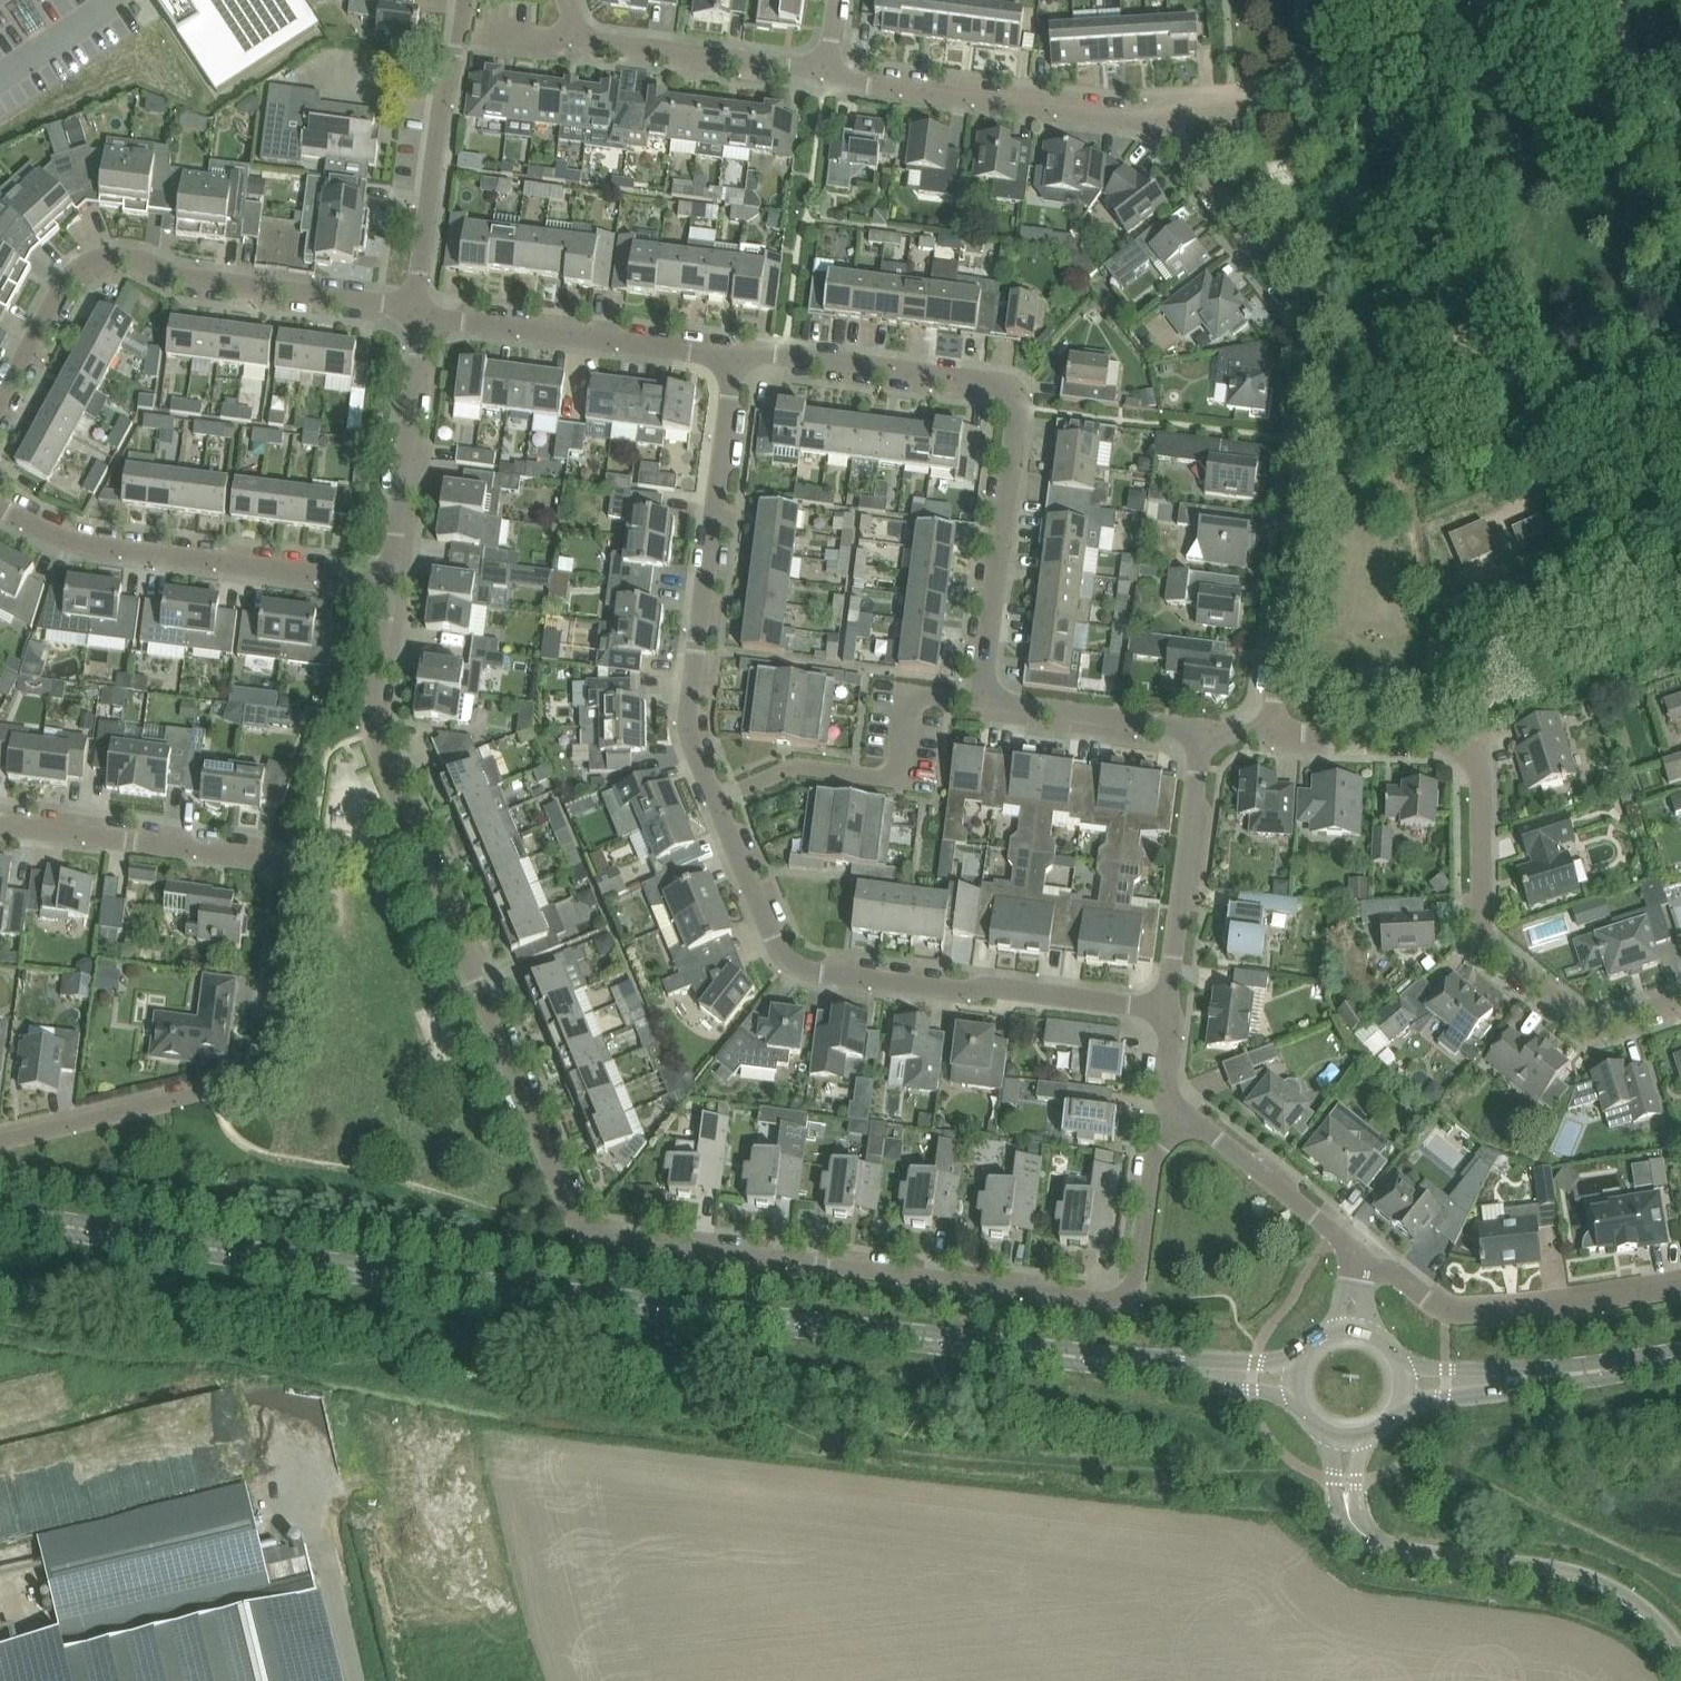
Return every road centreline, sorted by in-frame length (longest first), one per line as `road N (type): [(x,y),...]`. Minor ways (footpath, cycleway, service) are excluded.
road 1 (residential): [(1190,1120),(1159,1170),(1147,1274),(1134,1299),(1114,1302),(604,1235),(574,1222),(371,736),(396,581)]
road 2 (secondary): [(1168,1366),(149,1235),(0,1204)]
road 3 (residential): [(1282,736),(1319,342),(1303,303),(1151,116)]
road 4 (residential): [(989,709),(1019,407),(1010,392),(735,353)]
road 5 (residential): [(1680,998),(1628,1016),(1597,1016),(1505,956),(1486,902),(1489,783),(1473,758),(1282,736)]
road 6 (residential): [(1180,1011),(828,982),(800,967),(782,942),(726,804)]
road 7 (residential): [(0,419),(73,282),(102,259),(126,255),(207,283),(416,307)]
road 8 (residential): [(298,863),(275,1046),(256,1080),(0,1138)]
road 9 (residential): [(726,804),(705,744),(701,700),(735,353)]
road 10 (residential): [(396,581),(68,542),(0,502)]
road 11 (unclassified): [(1680,1651),(1632,1600),(1589,1577),(1385,1546),(1360,1531)]
road 12 (residential): [(1359,1251),(1446,1312),(1616,1302),(1680,1286)]
road 13 (residential): [(726,804),(806,774),(902,779),(921,704),(989,709)]
road 14 (residential): [(1151,116),(828,73)]
road 15 (unclassified): [(361,1680),(288,1374)]
road 16 (residential): [(416,307),(457,0)]
road 17 (residential): [(735,353),(429,318)]
road 18 (residential): [(298,863),(0,822)]
road 19 (residential): [(1208,734),(1180,1011)]
road 20 (residential): [(396,581),(429,318)]
road 21 (residential): [(828,73),(579,40)]
road 22 (residential): [(1208,734),(989,709)]
road 23 (residential): [(1190,1120),(1359,1251)]
road 24 (secondary): [(1534,1378),(1680,1356)]
road 25 (secondary): [(1403,1400),(1444,1400),(1534,1378)]
road 26 (residential): [(1557,466),(1680,416)]
road 27 (secondary): [(1534,1378),(1403,1365)]
road 28 (secondary): [(1299,1360),(1168,1366)]
road 29 (secondary): [(1168,1366),(1203,1381),(1295,1394)]

